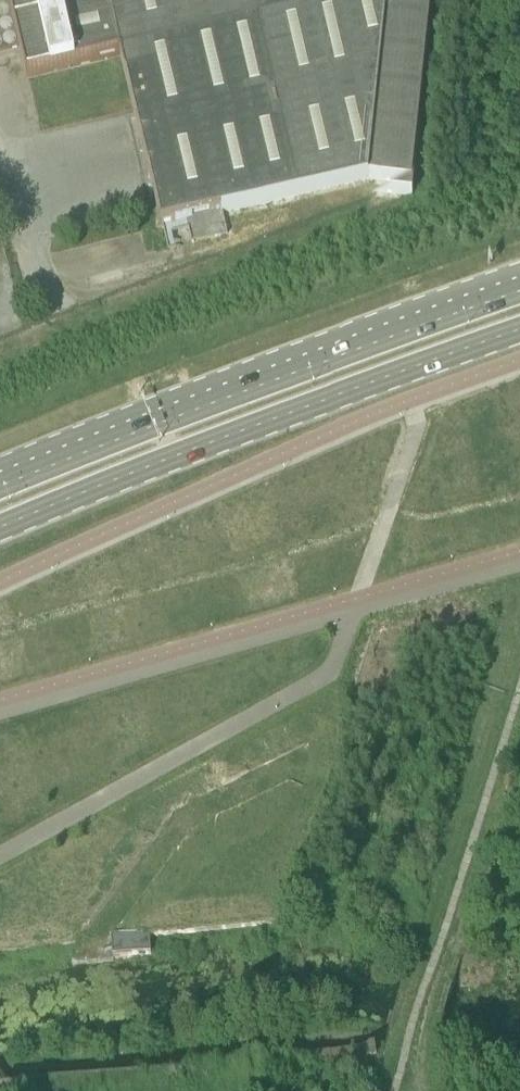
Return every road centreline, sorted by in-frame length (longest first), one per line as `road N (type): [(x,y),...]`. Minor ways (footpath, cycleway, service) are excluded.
road 1 (primary): [(0,530),(257,426),(519,333)]
road 2 (primary): [(519,292),(0,485)]

